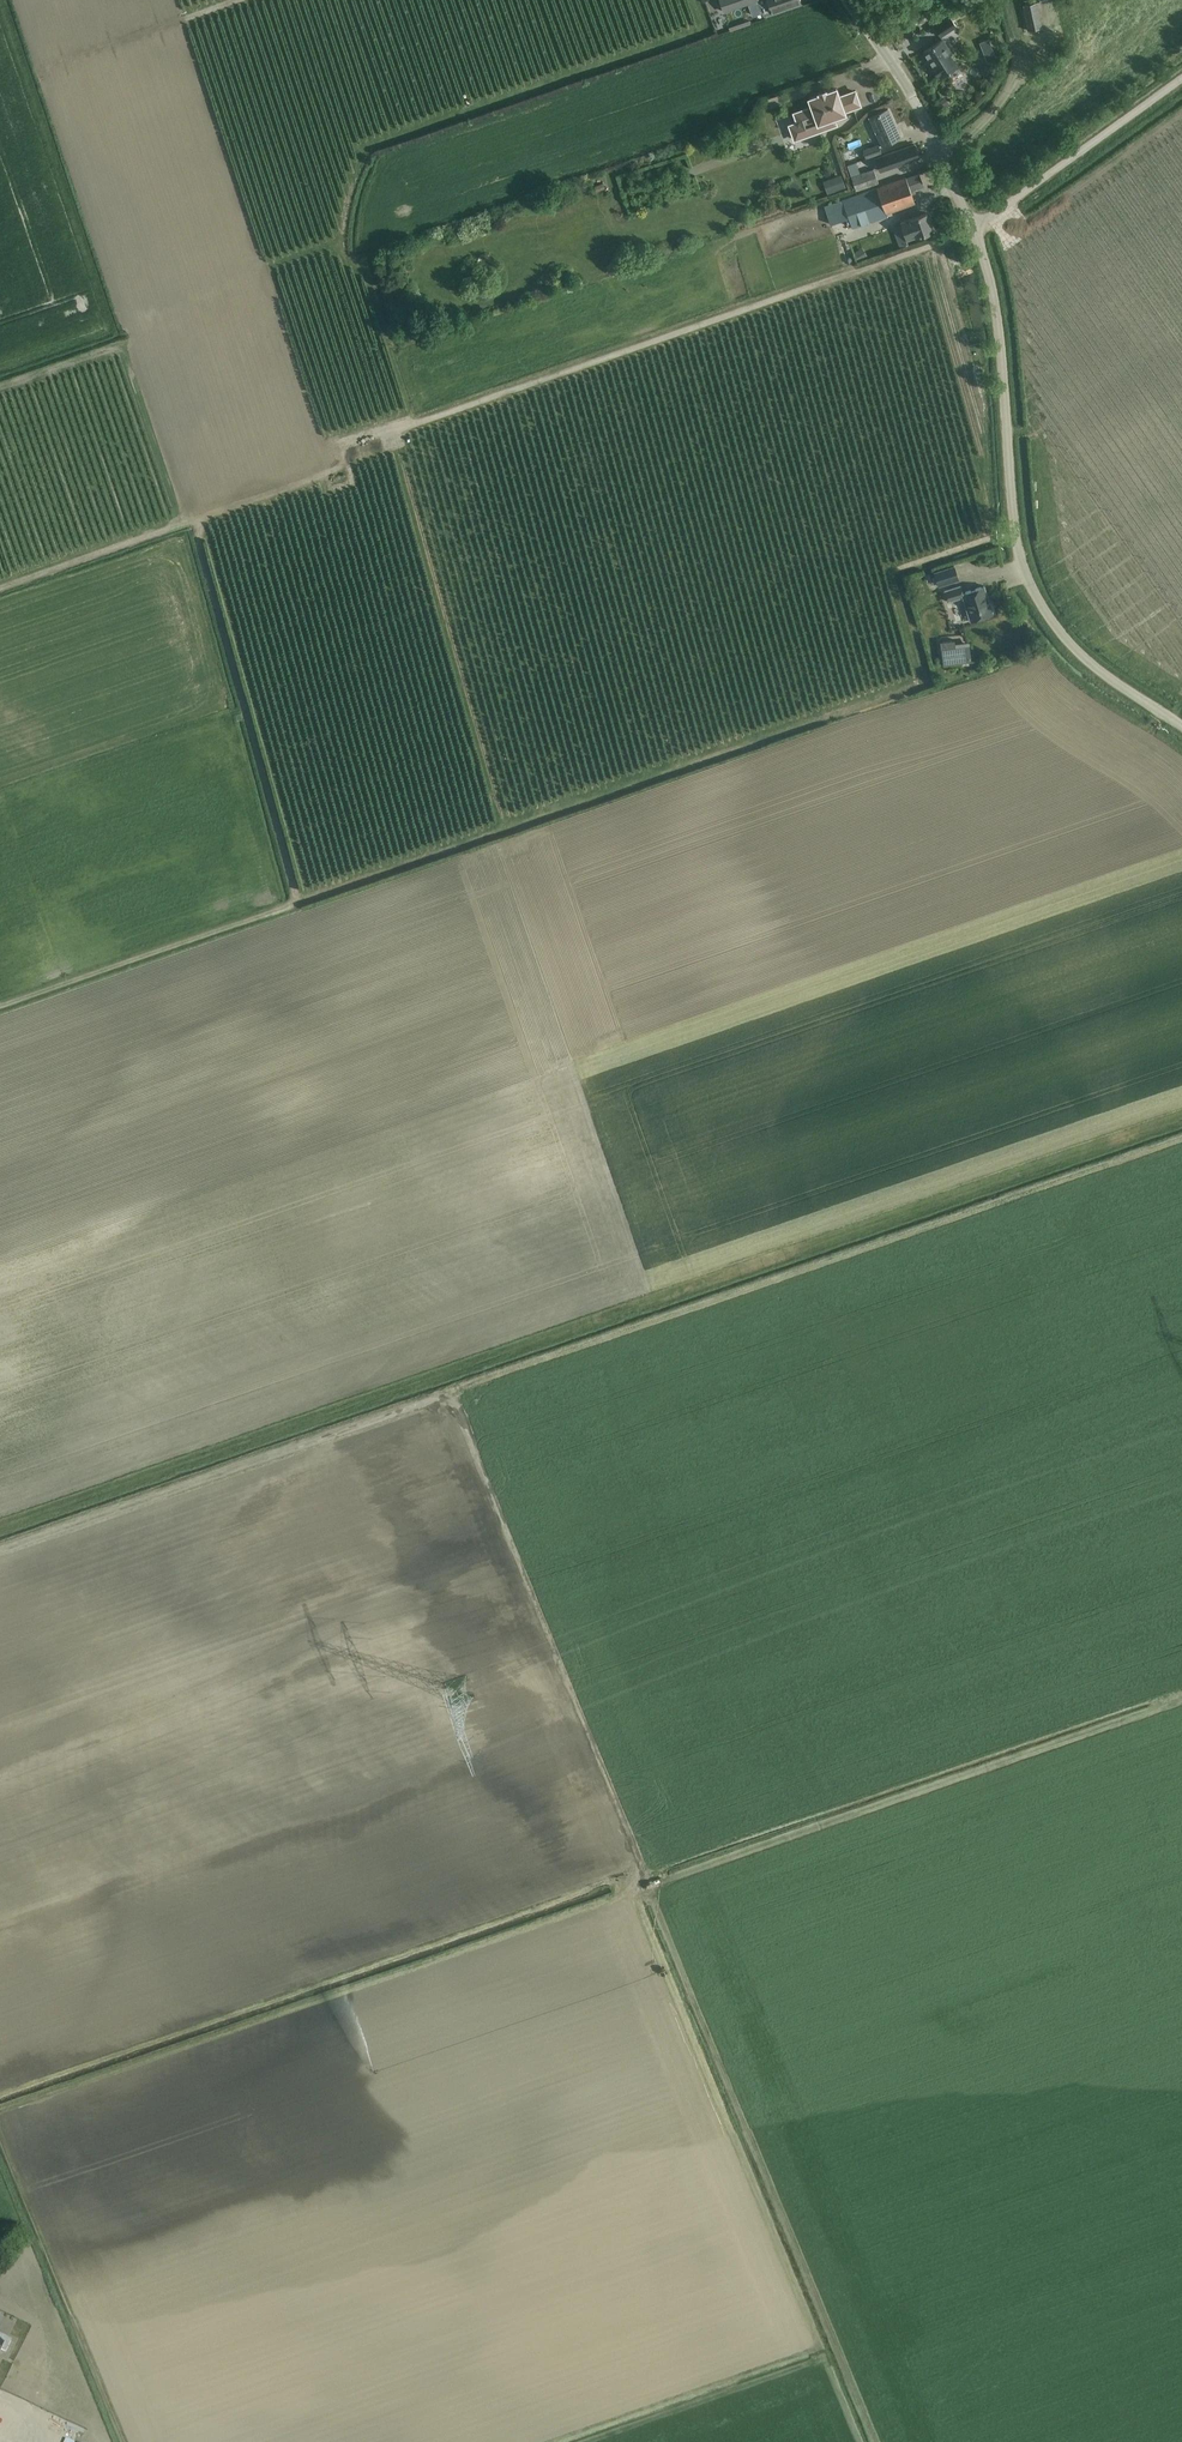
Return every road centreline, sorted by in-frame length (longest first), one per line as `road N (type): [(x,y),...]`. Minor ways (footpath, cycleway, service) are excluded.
road 1 (track): [(0,587),(352,469),(346,449),(973,231)]
road 2 (track): [(637,1868),(455,1409),(434,1401),(0,1554)]
road 3 (unclassified): [(1181,730),(1089,670),(1027,584),(1005,356),(973,231)]
road 4 (track): [(193,522),(295,895)]
road 5 (residential): [(973,231),(916,102),(848,0)]
road 6 (unclassified): [(973,231),(1181,79)]

